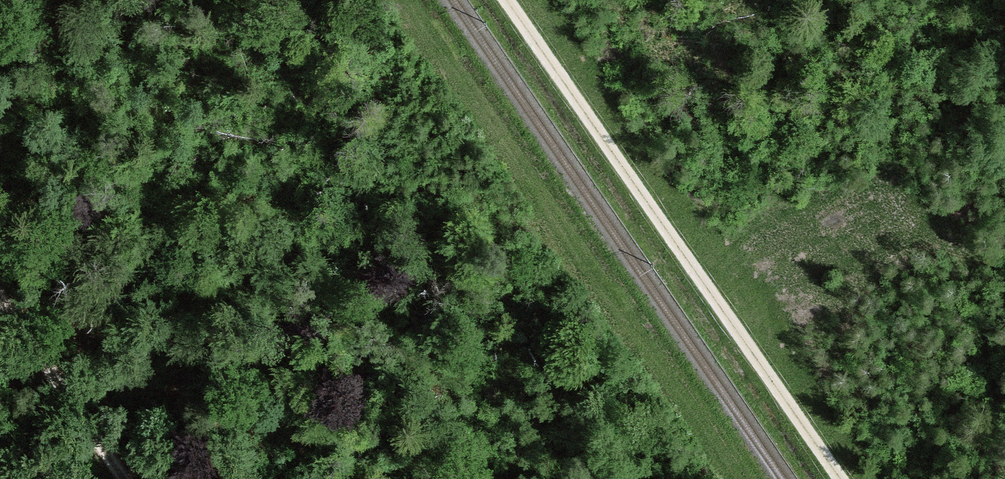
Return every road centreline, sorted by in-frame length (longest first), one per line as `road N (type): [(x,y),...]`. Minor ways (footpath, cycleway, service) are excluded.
road 1 (track): [(840,478),(509,0)]
road 2 (track): [(730,478),(404,0)]
road 3 (track): [(0,297),(126,478)]

